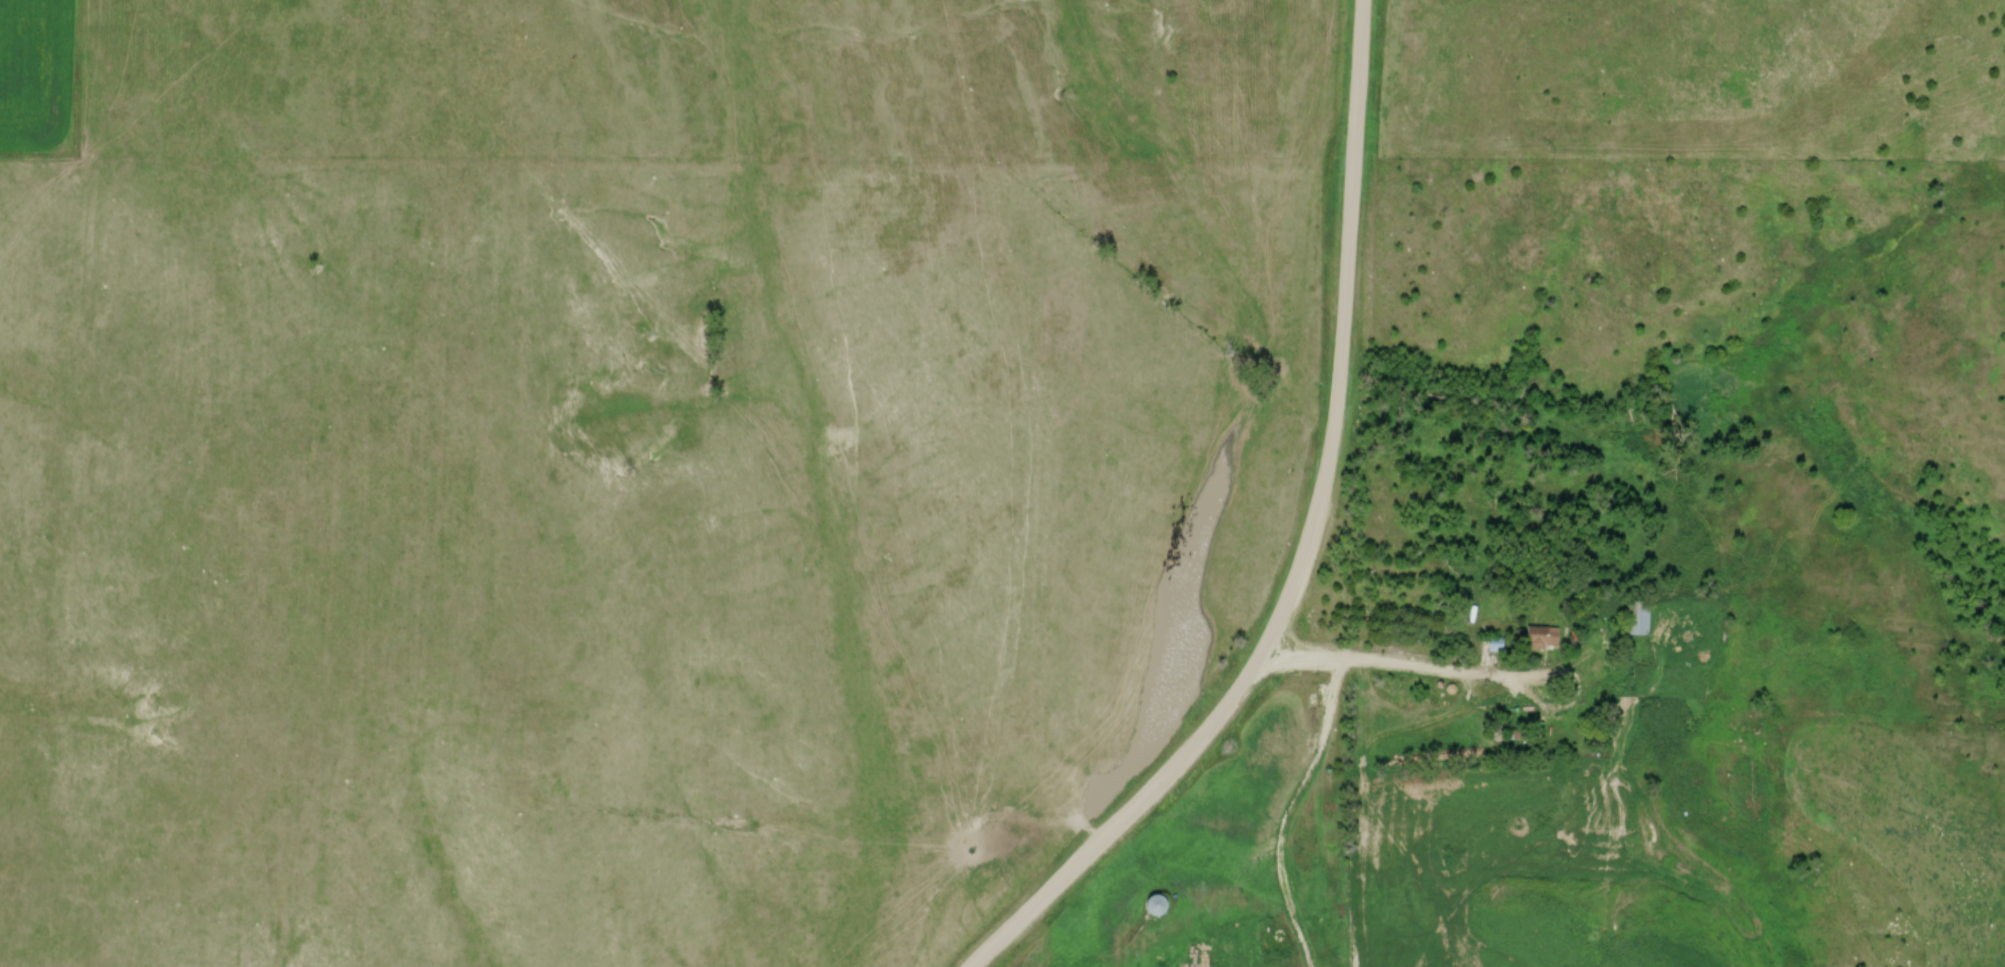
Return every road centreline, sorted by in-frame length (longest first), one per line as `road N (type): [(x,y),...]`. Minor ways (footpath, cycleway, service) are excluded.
road 1 (tertiary): [(972,966),(1215,717),(1279,622),(1324,486),(1364,0)]

